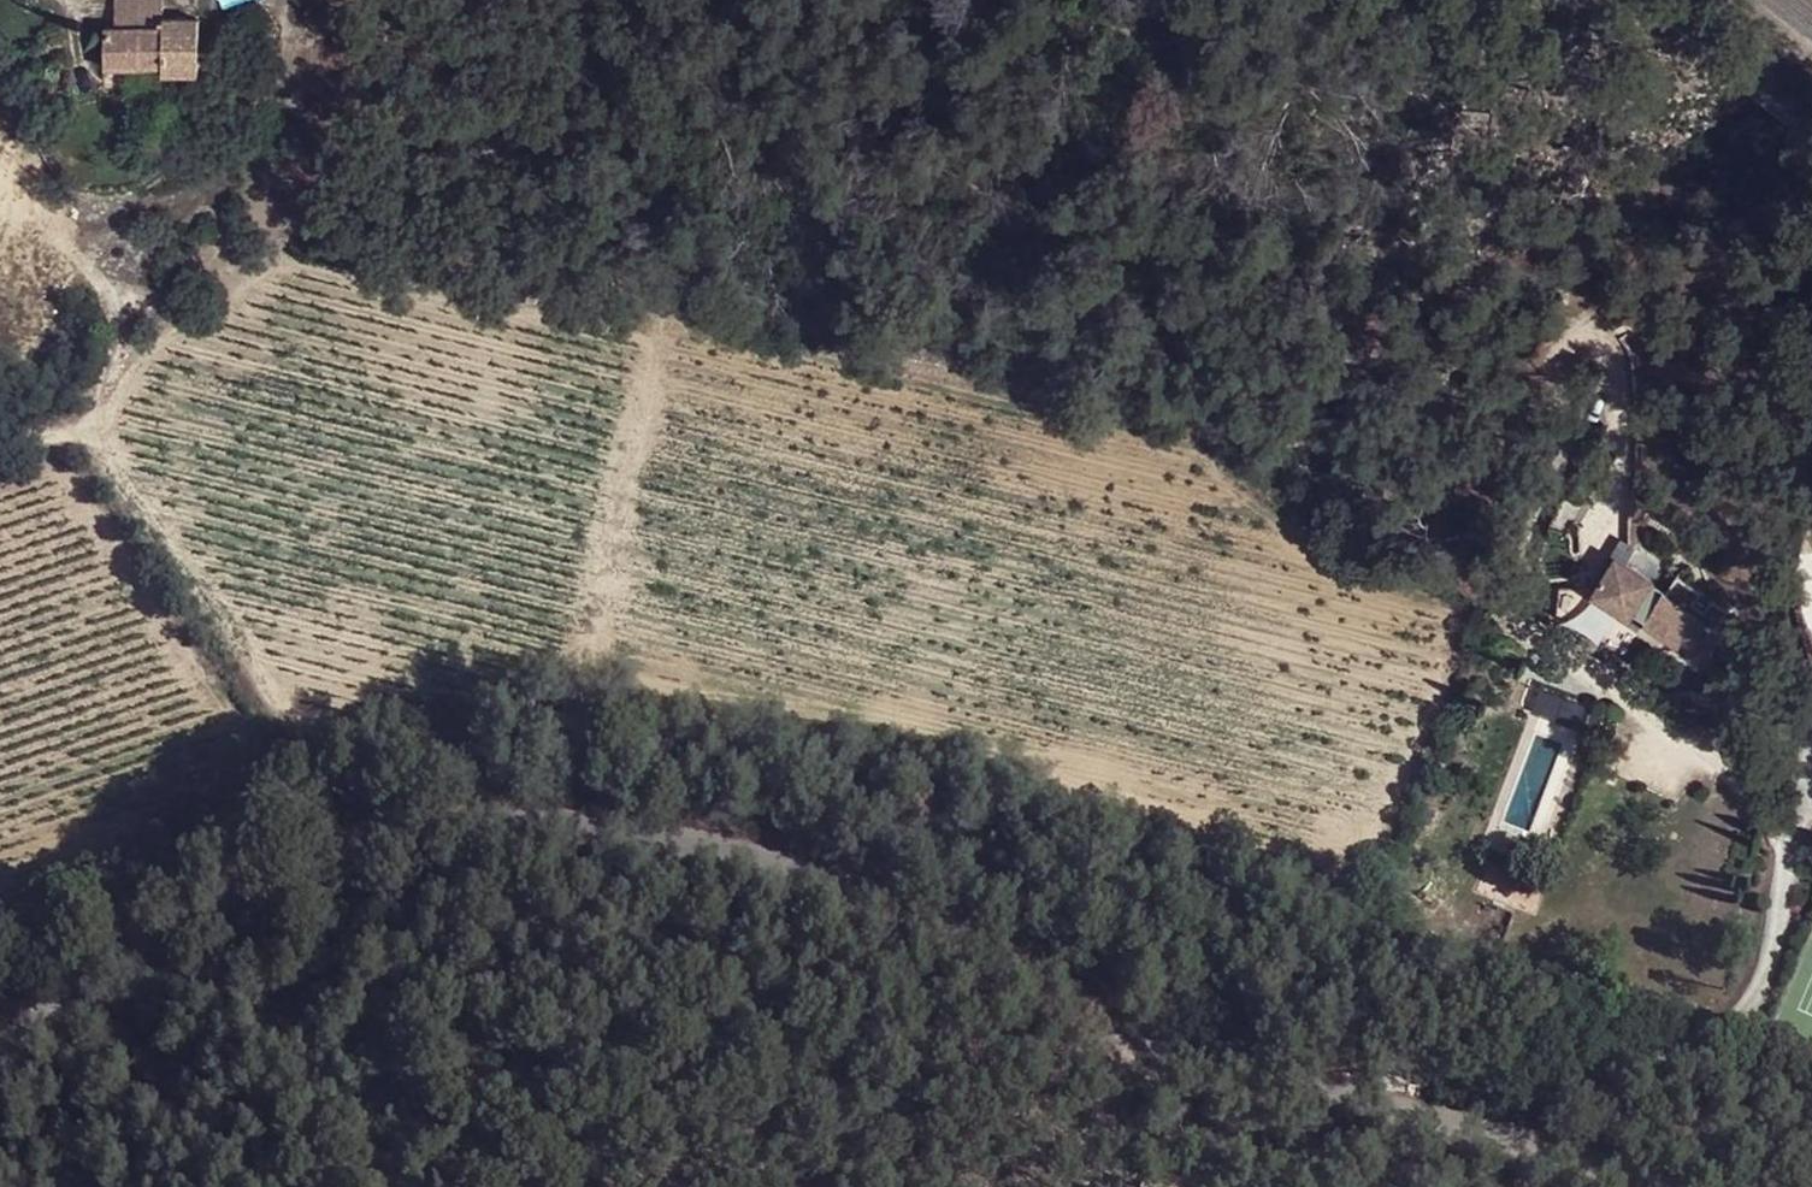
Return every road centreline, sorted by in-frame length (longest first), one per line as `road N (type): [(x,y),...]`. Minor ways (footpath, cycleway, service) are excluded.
road 1 (unclassified): [(1664,1186),(1356,1096),(1167,1072),(1121,1048),(1042,981),(904,904),(716,845),(620,829),(426,826),(327,849),(238,885),(111,964),(0,1053)]

